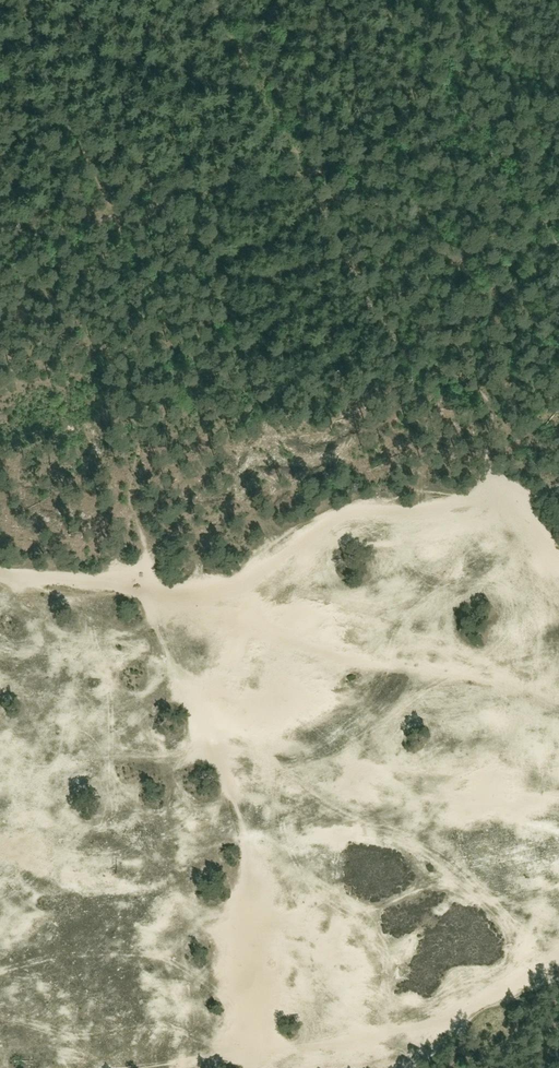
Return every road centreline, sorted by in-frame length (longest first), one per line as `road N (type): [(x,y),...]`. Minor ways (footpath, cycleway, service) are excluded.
road 1 (track): [(478,139),(111,213),(0,245)]
road 2 (track): [(478,139),(383,0)]

